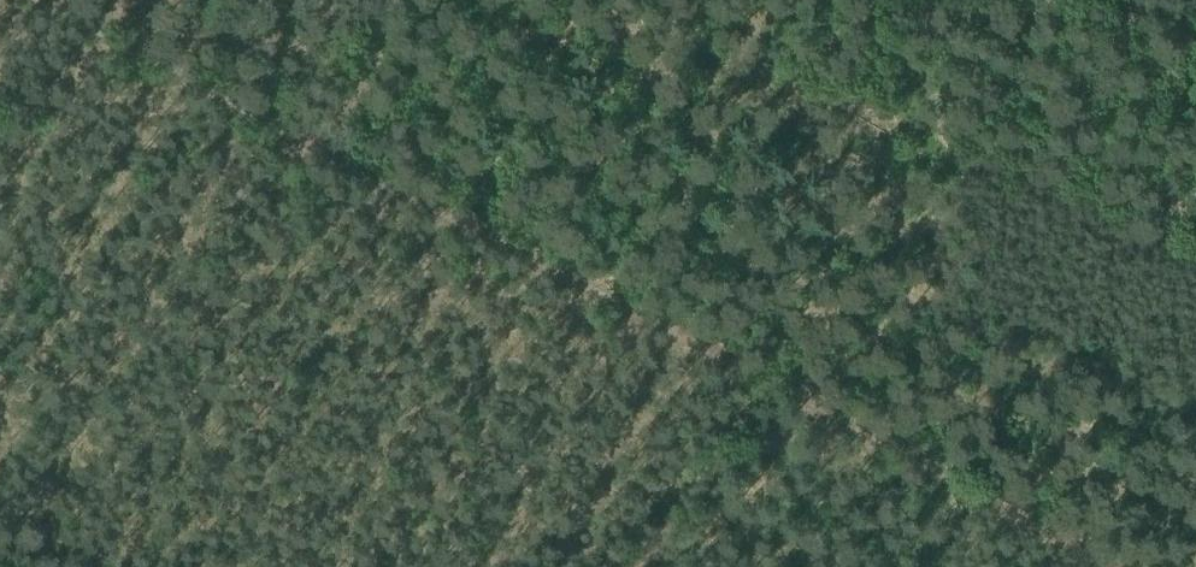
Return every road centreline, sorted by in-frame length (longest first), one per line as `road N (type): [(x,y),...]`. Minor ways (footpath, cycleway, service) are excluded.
road 1 (track): [(322,152),(755,372),(750,409),(640,566)]
road 2 (track): [(36,0),(322,152),(394,0)]
road 3 (track): [(755,372),(1133,566)]

